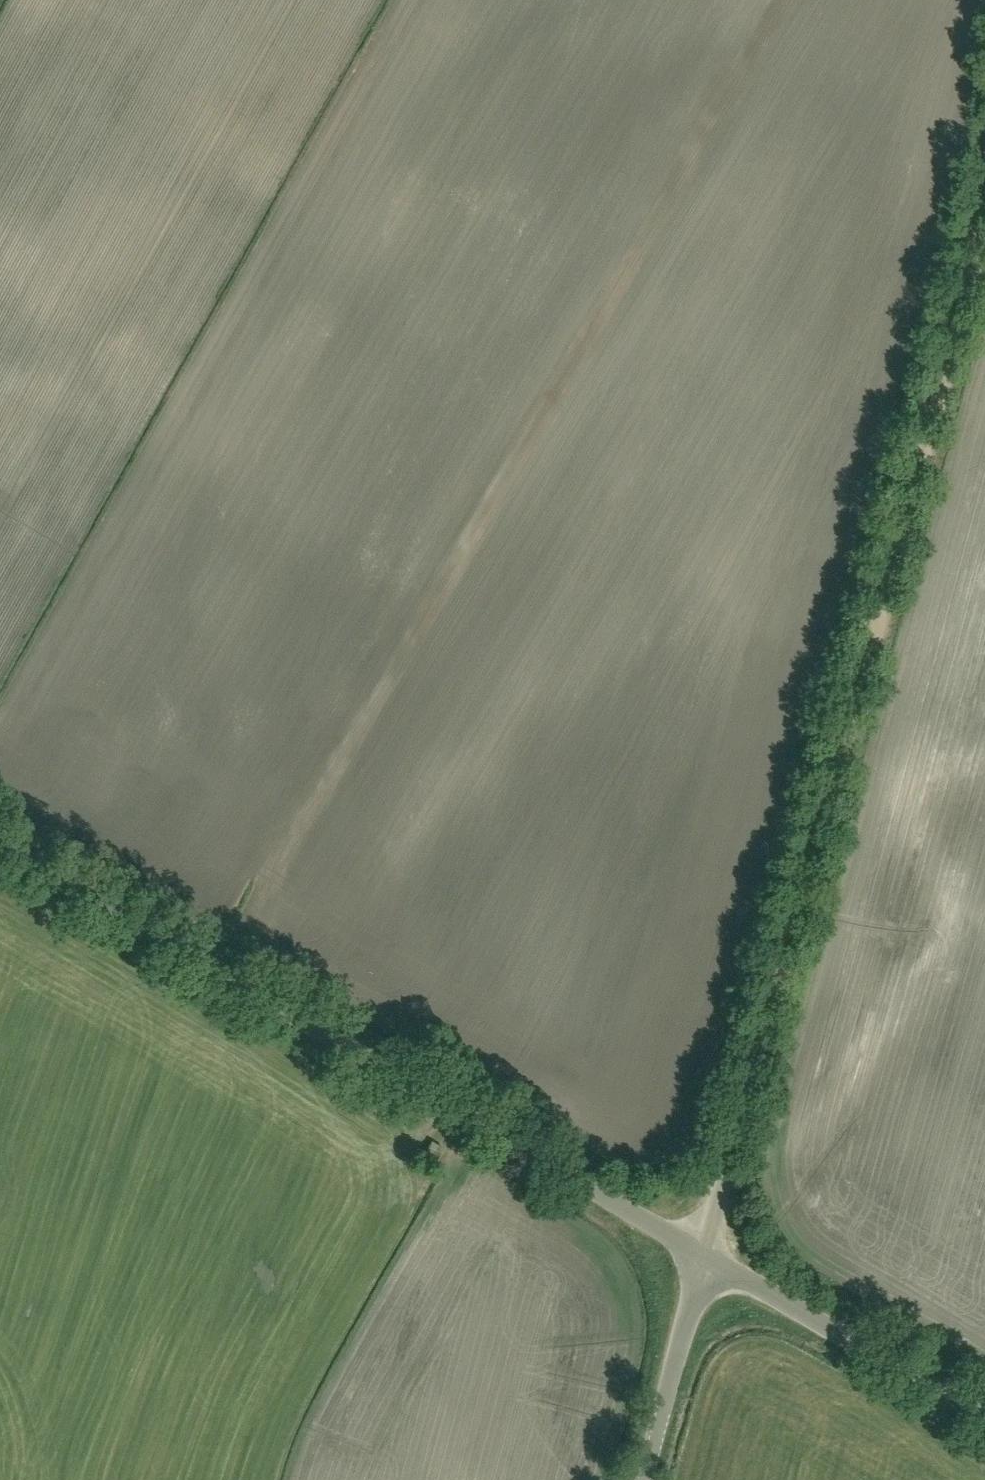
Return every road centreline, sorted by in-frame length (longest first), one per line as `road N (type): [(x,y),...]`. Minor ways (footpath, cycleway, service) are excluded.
road 1 (track): [(984,231),(735,1136)]
road 2 (unclassified): [(705,1254),(0,852)]
road 3 (unclassified): [(984,1418),(705,1254)]
road 4 (unclassified): [(644,1479),(705,1254)]
road 5 (track): [(735,1136),(705,1254)]

